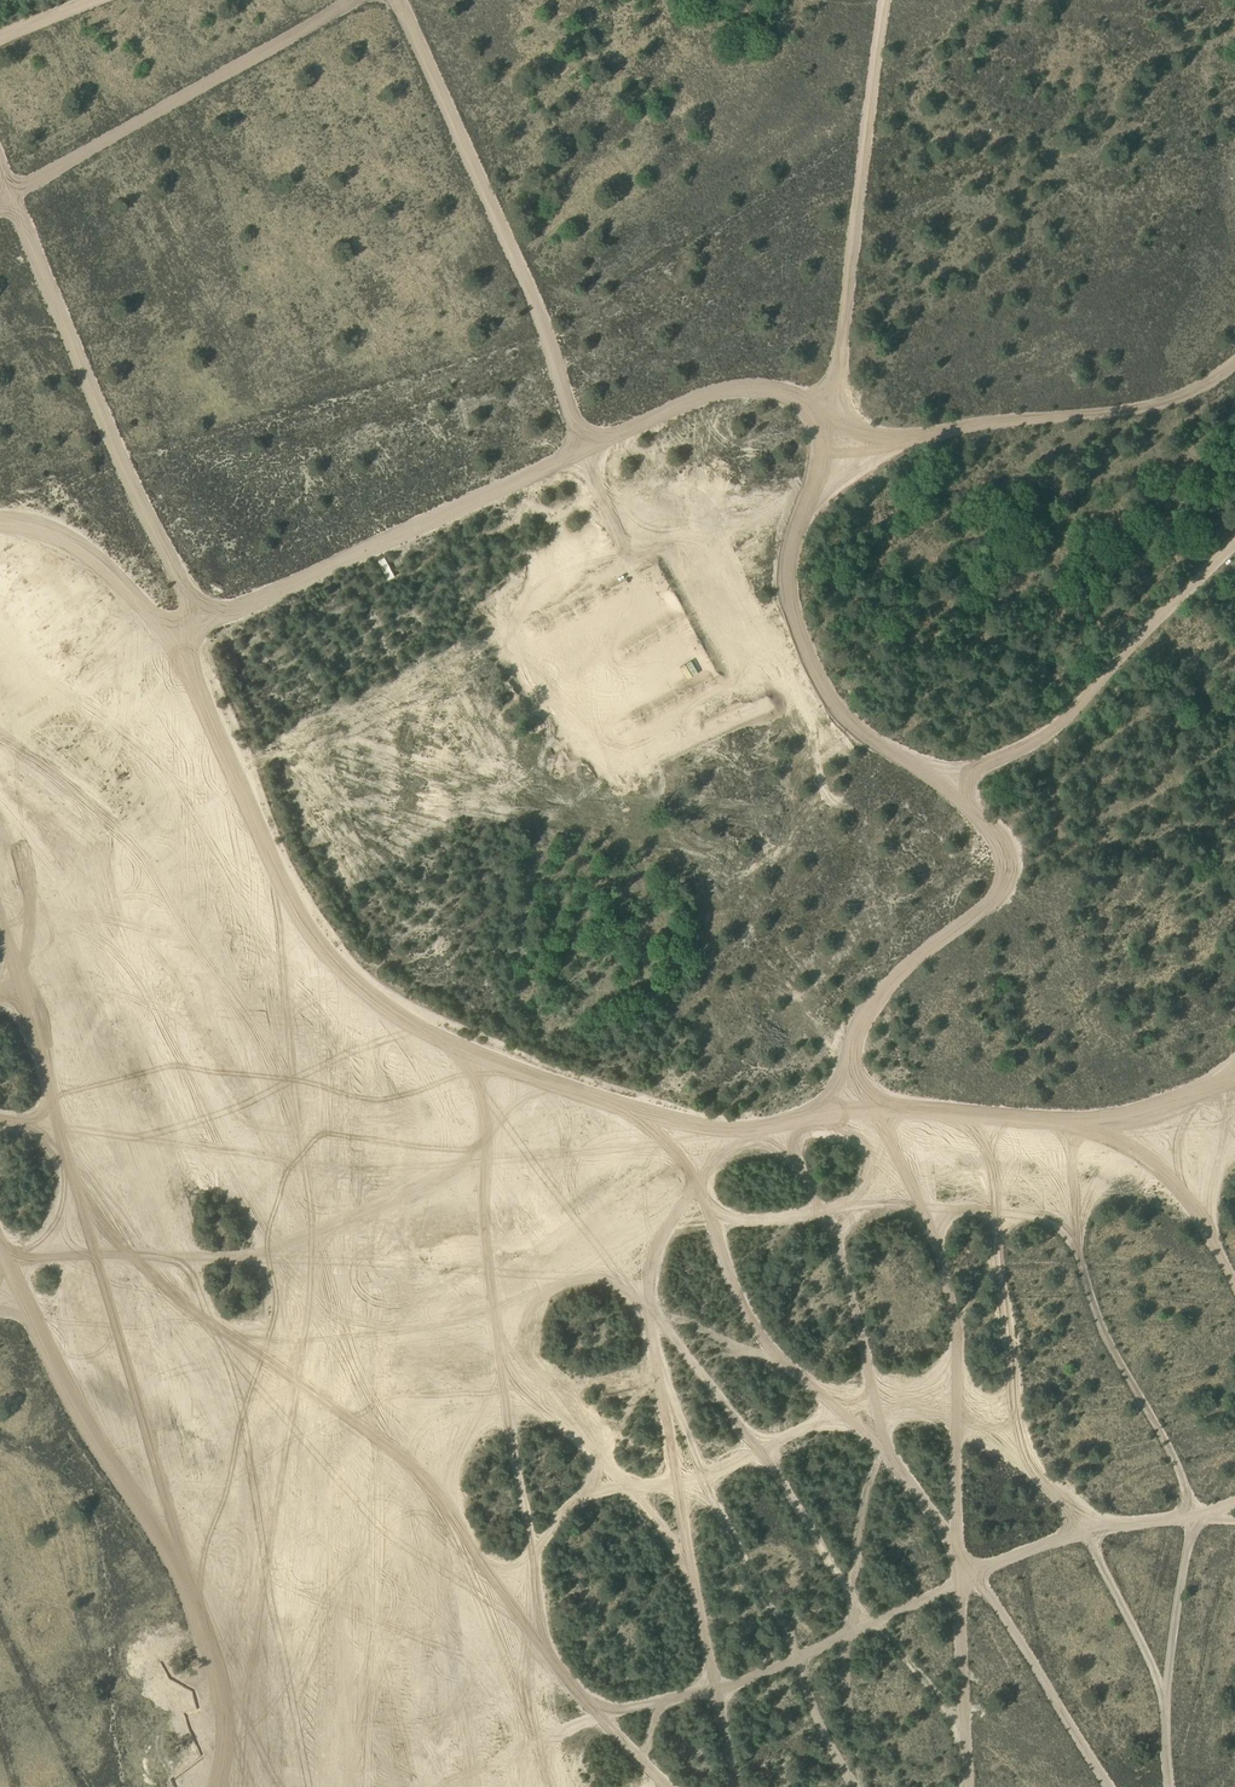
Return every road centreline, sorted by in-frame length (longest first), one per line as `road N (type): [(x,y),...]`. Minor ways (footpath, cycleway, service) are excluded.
road 1 (track): [(209,1786),(216,1765),(214,1673),(183,1571),(70,1396),(0,1246)]

